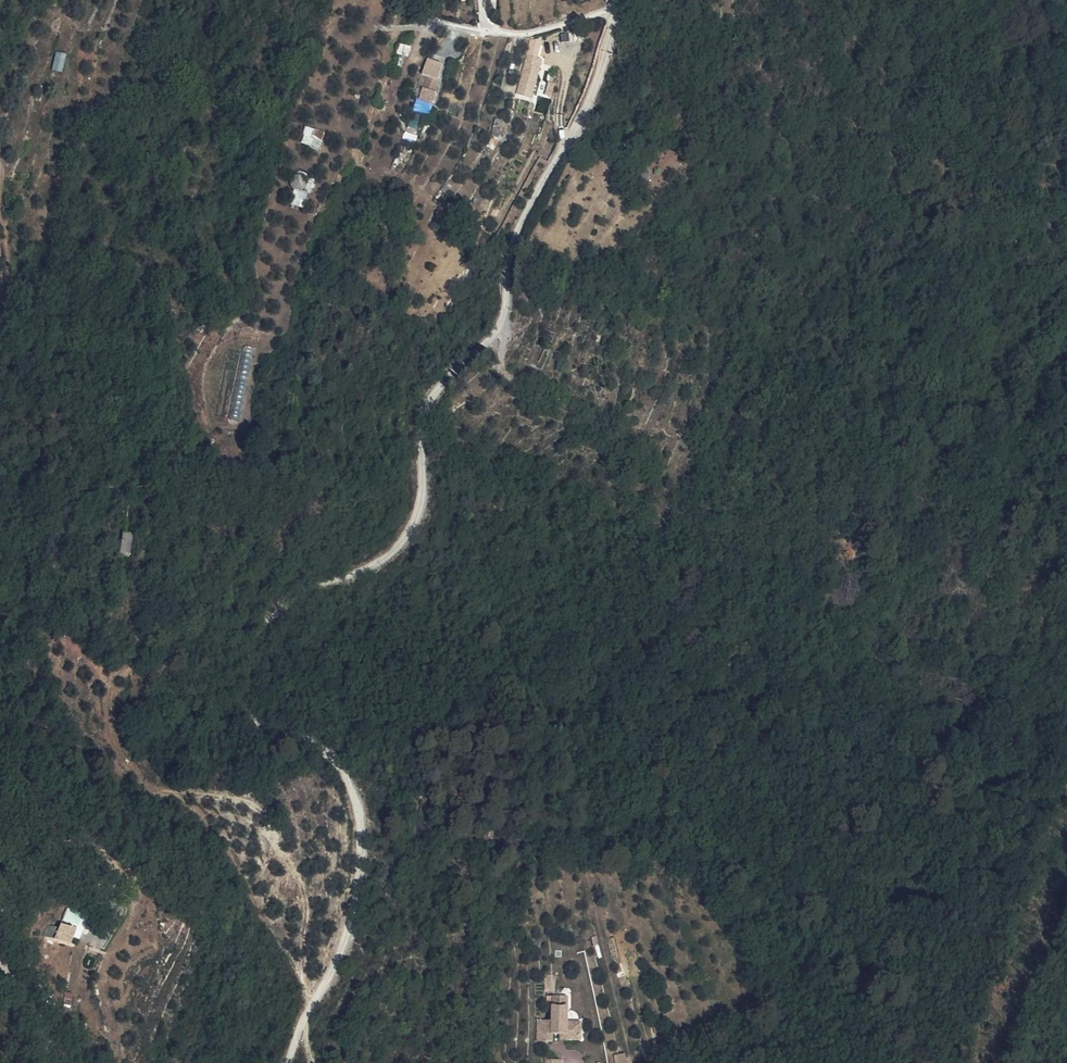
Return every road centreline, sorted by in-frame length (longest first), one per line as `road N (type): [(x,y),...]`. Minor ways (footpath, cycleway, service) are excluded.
road 1 (track): [(617,0),(617,26),(568,159),(521,237),(507,325),(429,410),(426,515),(414,543),(382,576),(279,609),(252,646),(244,682),(250,720),(334,760),(358,798),(367,844),(366,891),(298,1062)]

